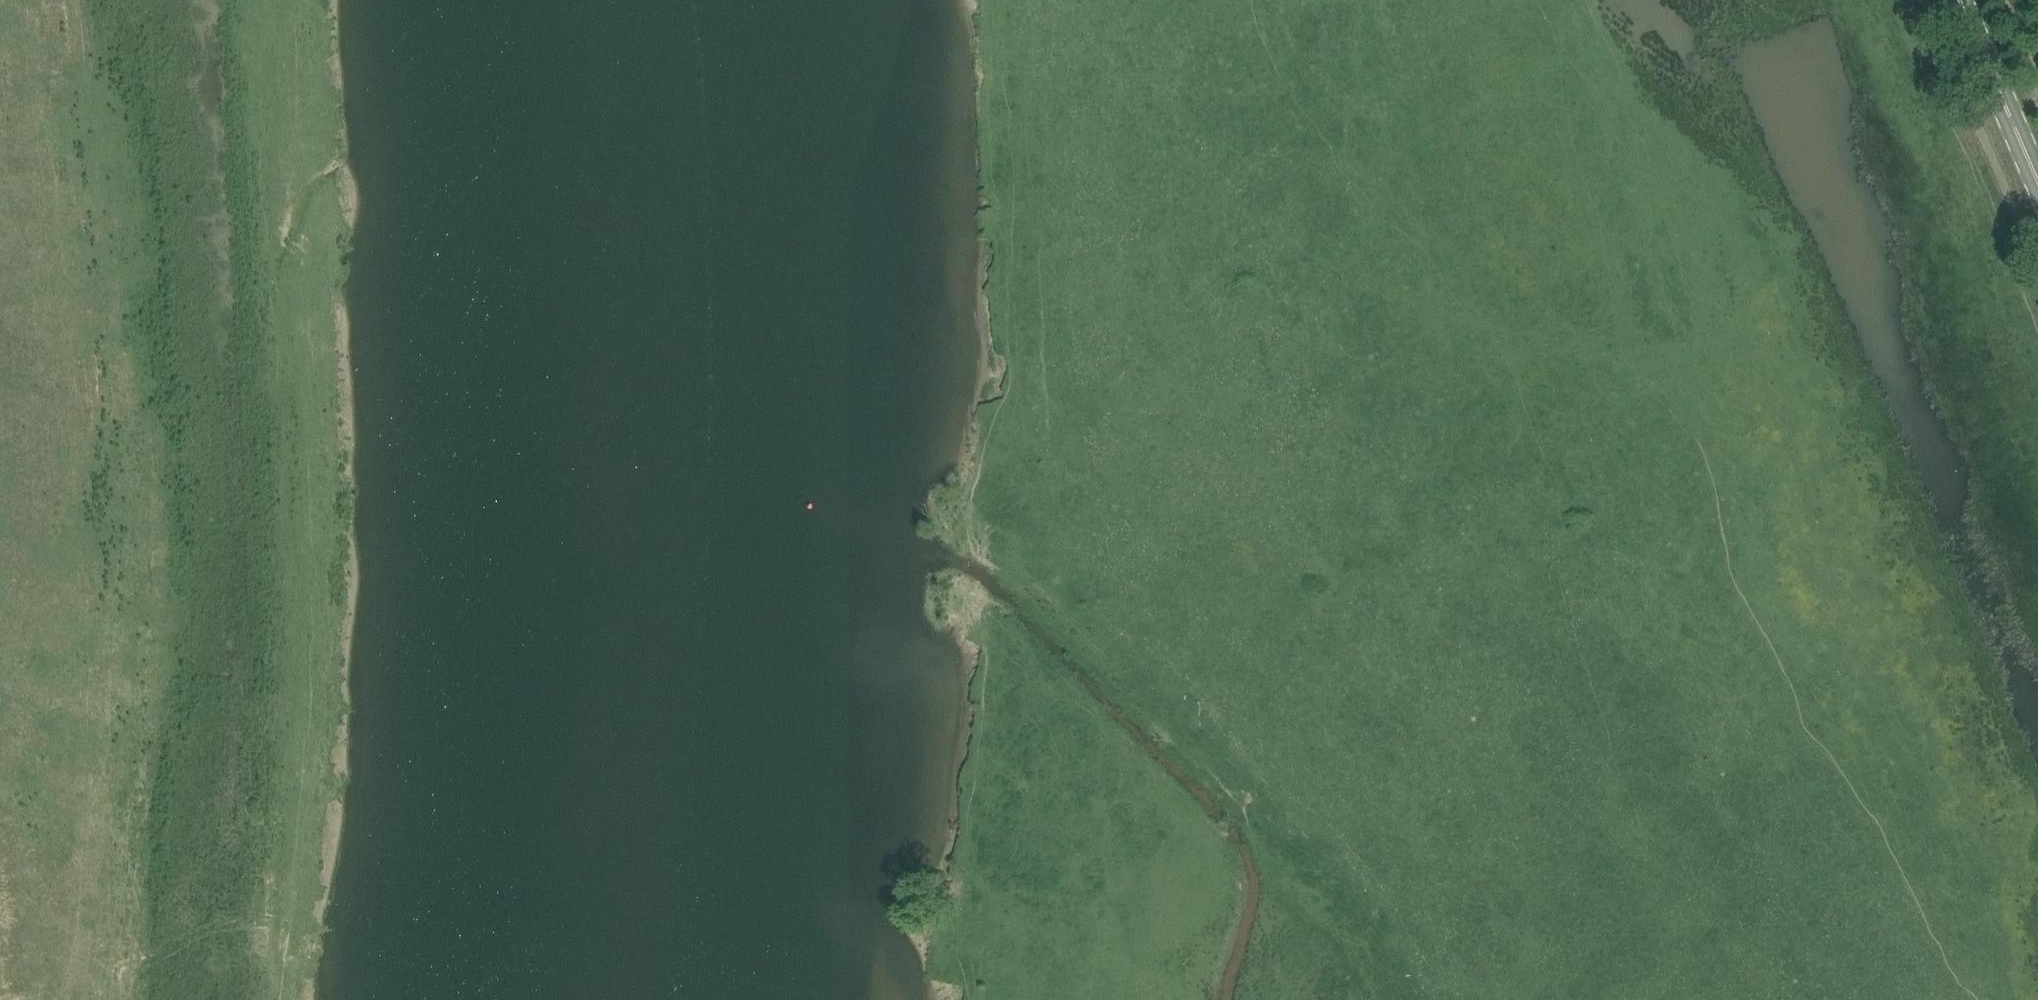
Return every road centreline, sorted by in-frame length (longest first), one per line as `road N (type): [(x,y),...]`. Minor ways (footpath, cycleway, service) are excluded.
road 1 (primary): [(2037,181),(1960,0)]

